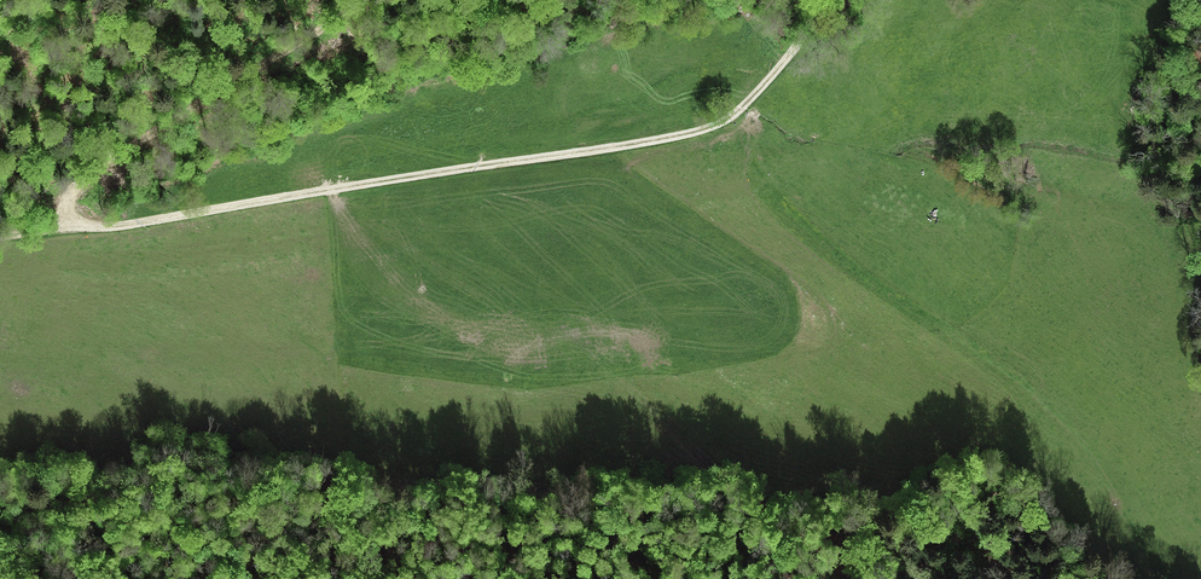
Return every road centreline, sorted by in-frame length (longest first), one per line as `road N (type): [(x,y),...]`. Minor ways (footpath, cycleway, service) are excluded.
road 1 (track): [(72,230),(684,135),(721,124),(753,98),(832,0)]
road 2 (track): [(1158,567),(1067,426),(1019,380),(883,290),(789,212),(746,167),(721,124)]
road 3 (track): [(72,230),(67,202),(86,177),(361,0)]

